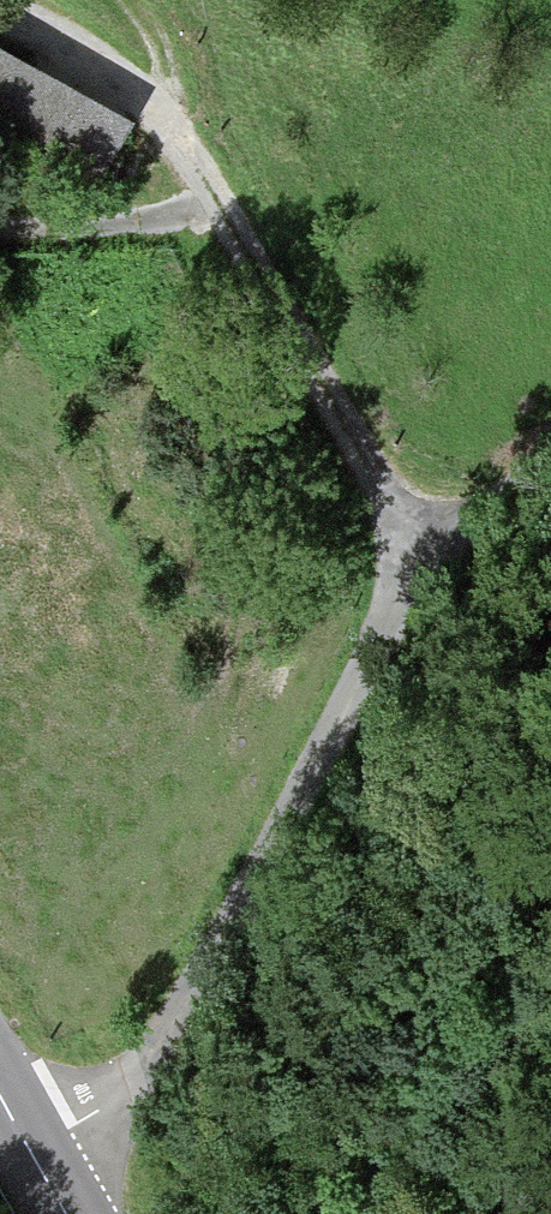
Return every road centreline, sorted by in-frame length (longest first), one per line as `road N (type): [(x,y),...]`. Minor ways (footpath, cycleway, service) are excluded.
road 1 (track): [(28,1147),(132,1082),(424,556),(550,470)]
road 2 (track): [(0,236),(215,220),(424,556)]
road 3 (tertiary): [(0,1096),(66,1213)]

